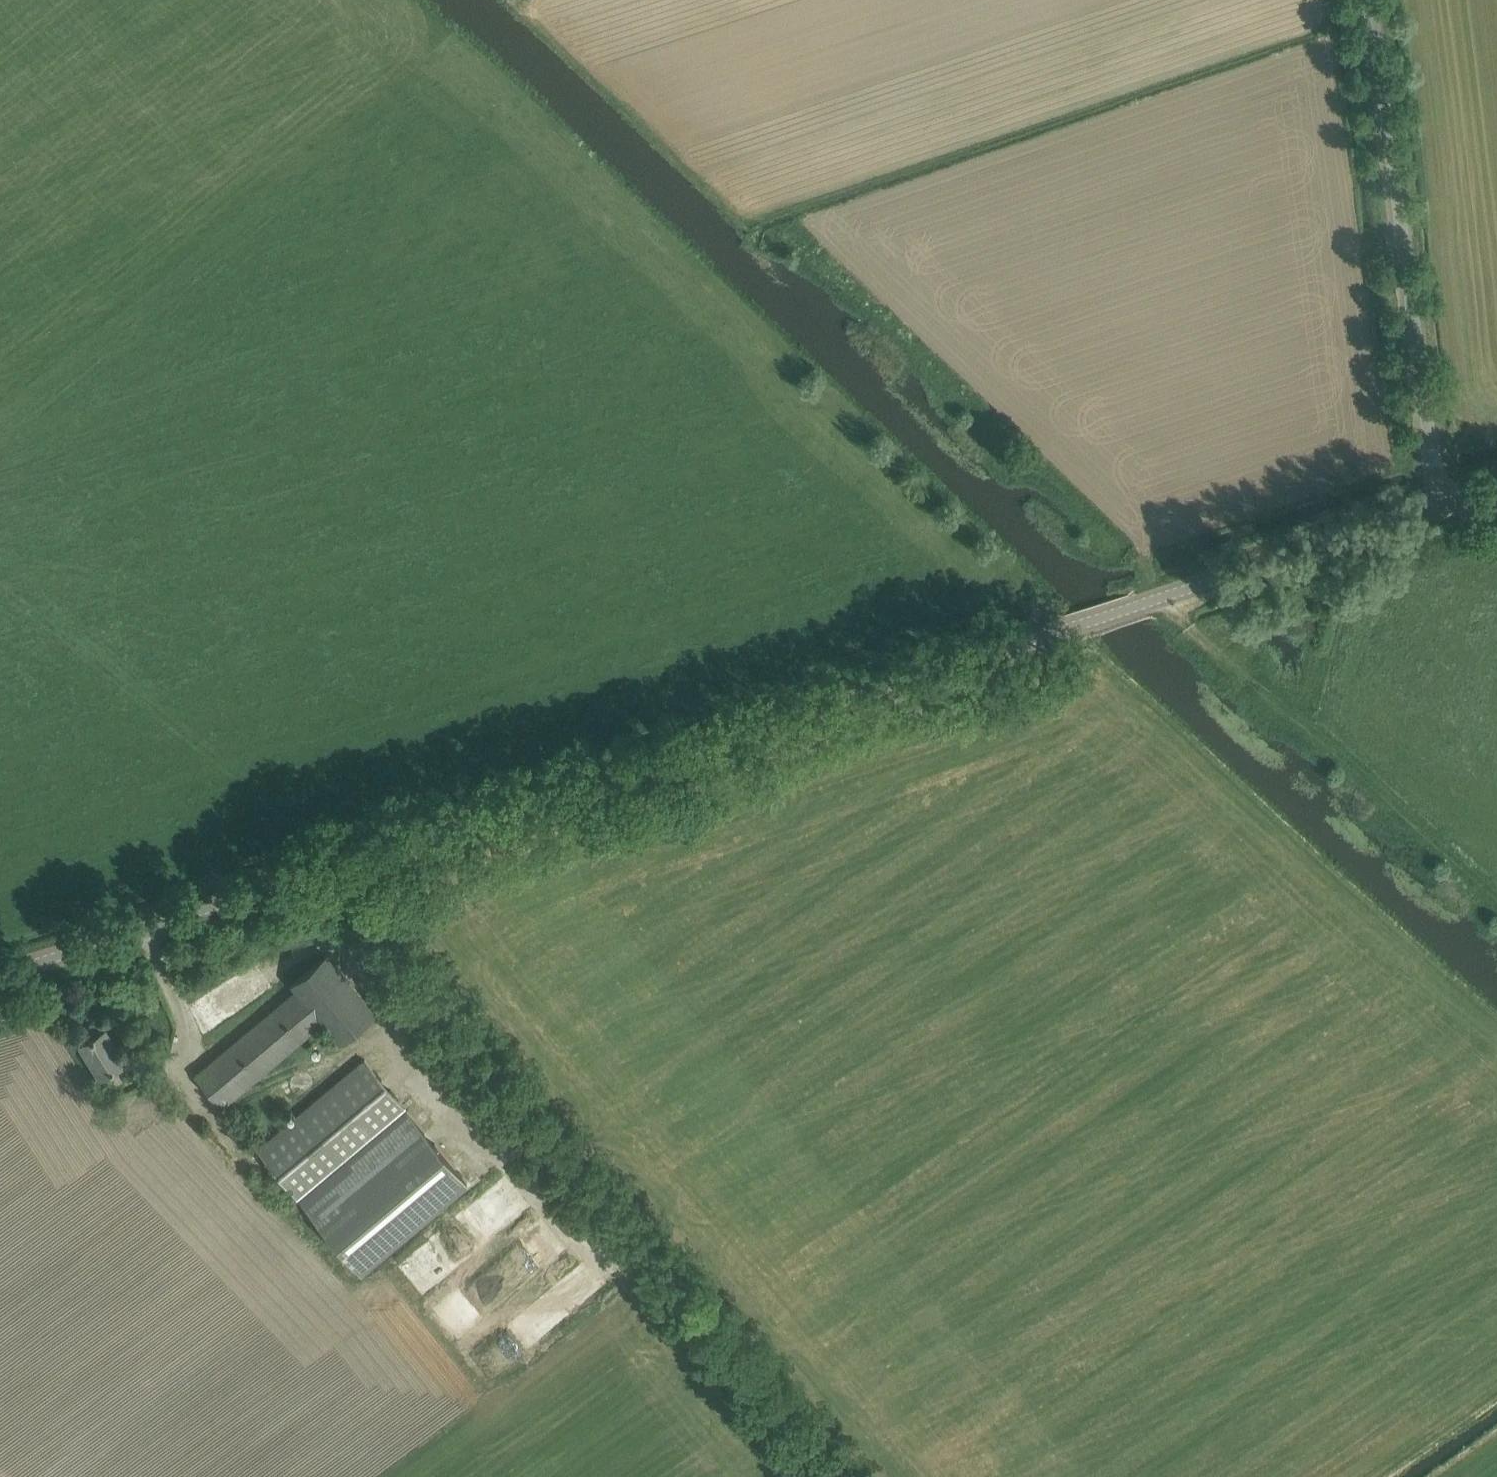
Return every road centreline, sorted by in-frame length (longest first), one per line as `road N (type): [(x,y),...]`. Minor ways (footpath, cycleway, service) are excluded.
road 1 (tertiary): [(0,974),(1448,505)]
road 2 (unclassified): [(1448,505),(1432,460),(1369,0)]

